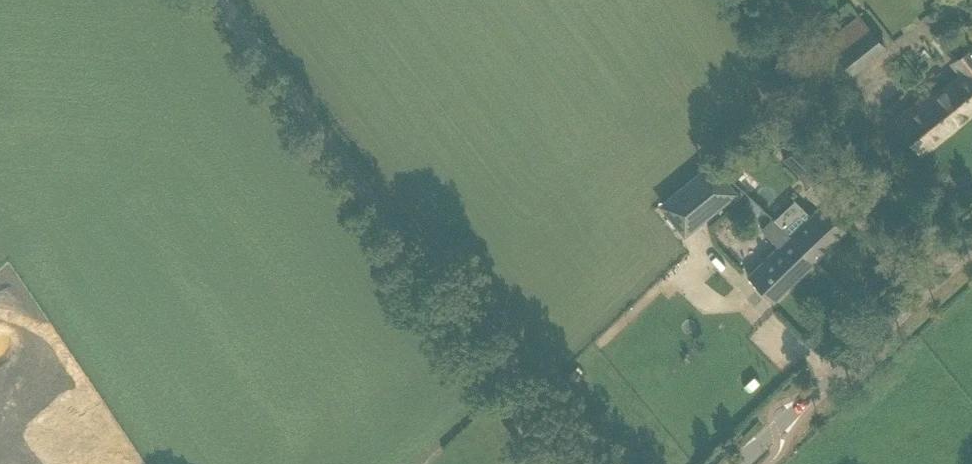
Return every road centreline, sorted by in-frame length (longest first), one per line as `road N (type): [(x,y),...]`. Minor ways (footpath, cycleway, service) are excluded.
road 1 (unclassified): [(570,463),(222,0)]
road 2 (tertiary): [(742,463),(971,247)]

